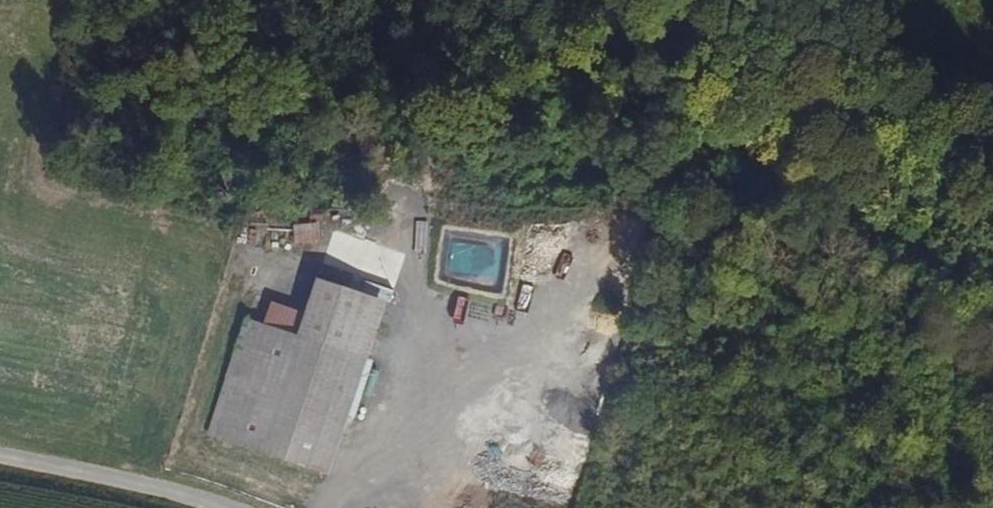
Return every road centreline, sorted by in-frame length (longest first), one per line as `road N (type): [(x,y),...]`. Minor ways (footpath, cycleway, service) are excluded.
road 1 (unclassified): [(226,507),(0,456)]

